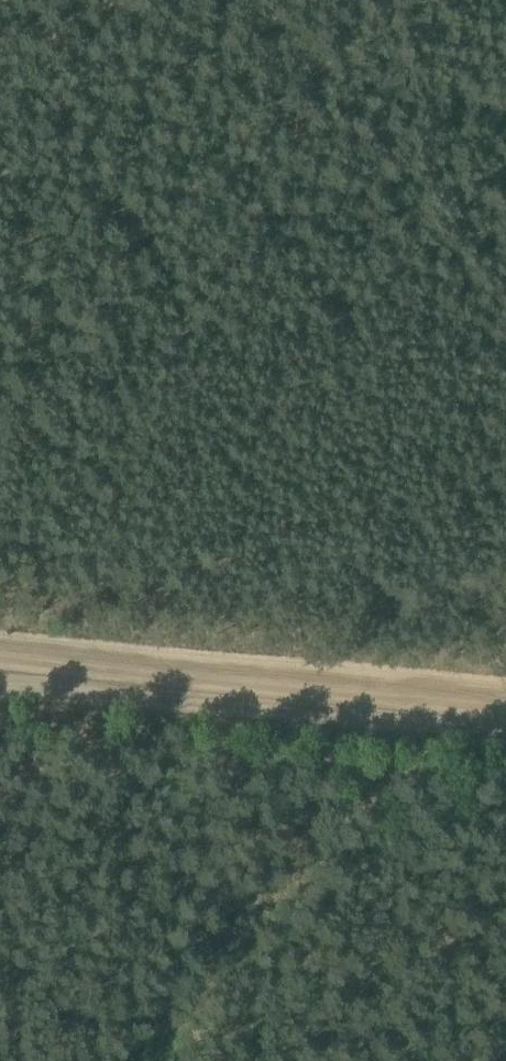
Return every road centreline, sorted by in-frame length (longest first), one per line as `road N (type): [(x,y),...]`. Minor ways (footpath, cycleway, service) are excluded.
road 1 (track): [(0,660),(505,715)]

